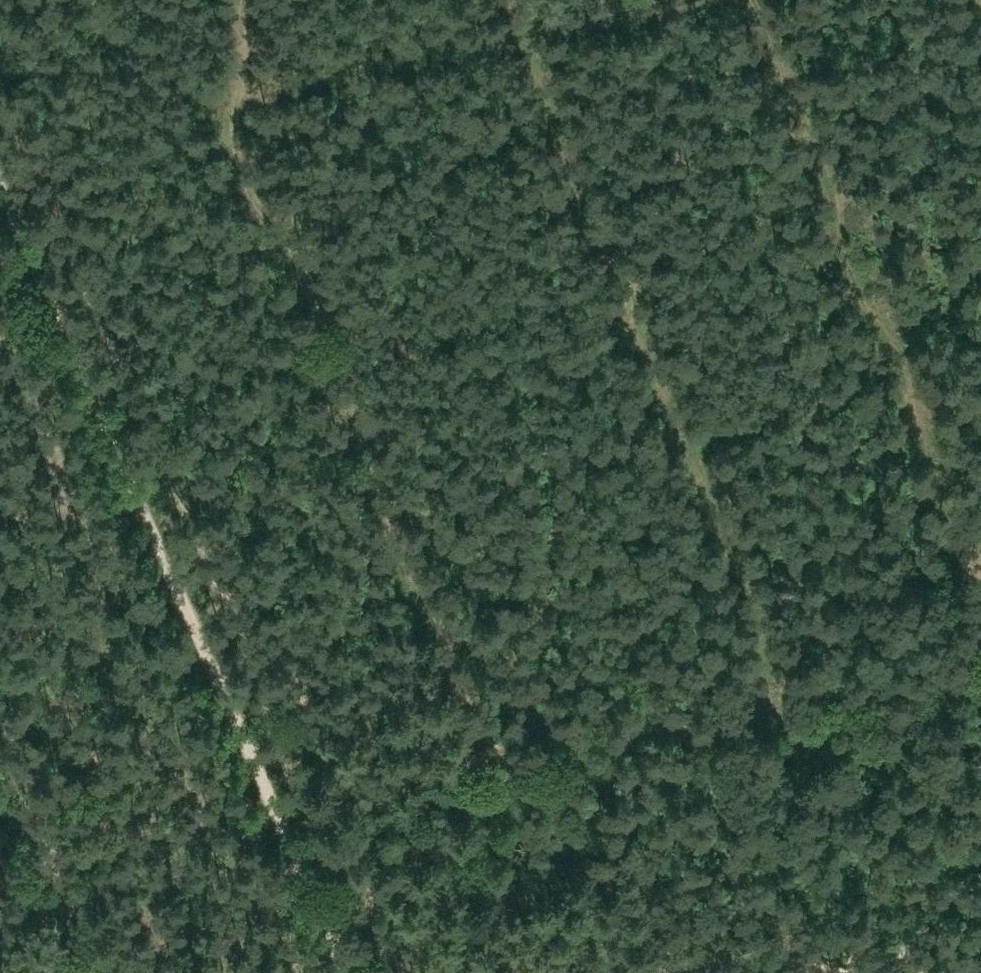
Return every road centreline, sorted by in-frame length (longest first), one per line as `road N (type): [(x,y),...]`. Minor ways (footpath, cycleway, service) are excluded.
road 1 (track): [(0,183),(343,972)]

